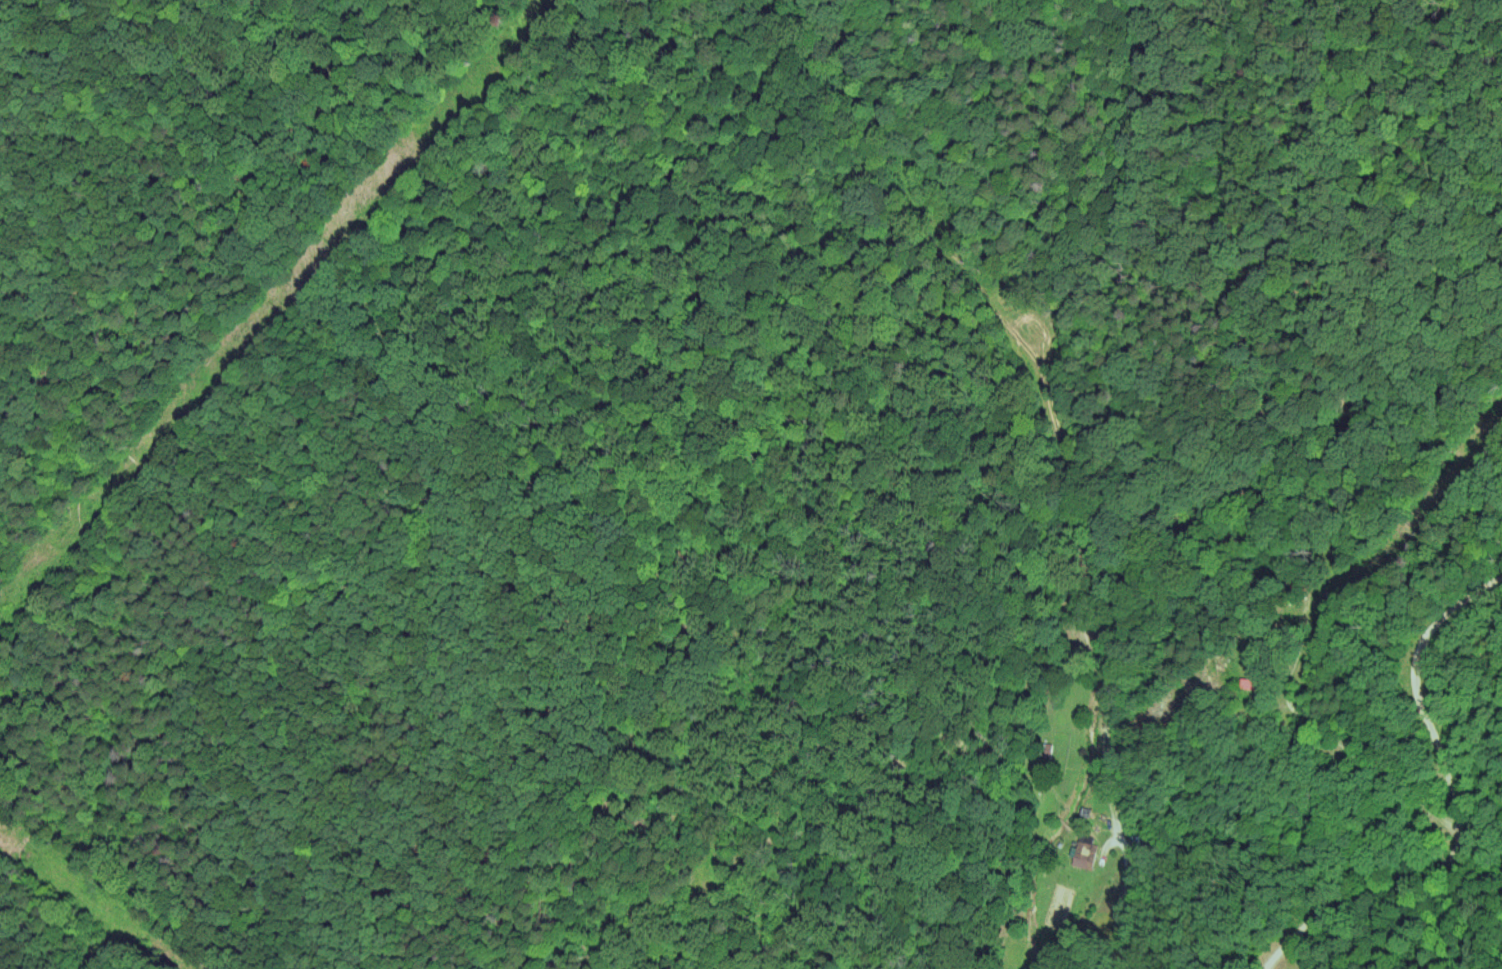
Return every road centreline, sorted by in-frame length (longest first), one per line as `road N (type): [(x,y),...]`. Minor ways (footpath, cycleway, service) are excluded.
road 1 (residential): [(1271,968),(1309,916),(1463,832),(1421,666),(1425,635),(1469,591),(1501,574)]

